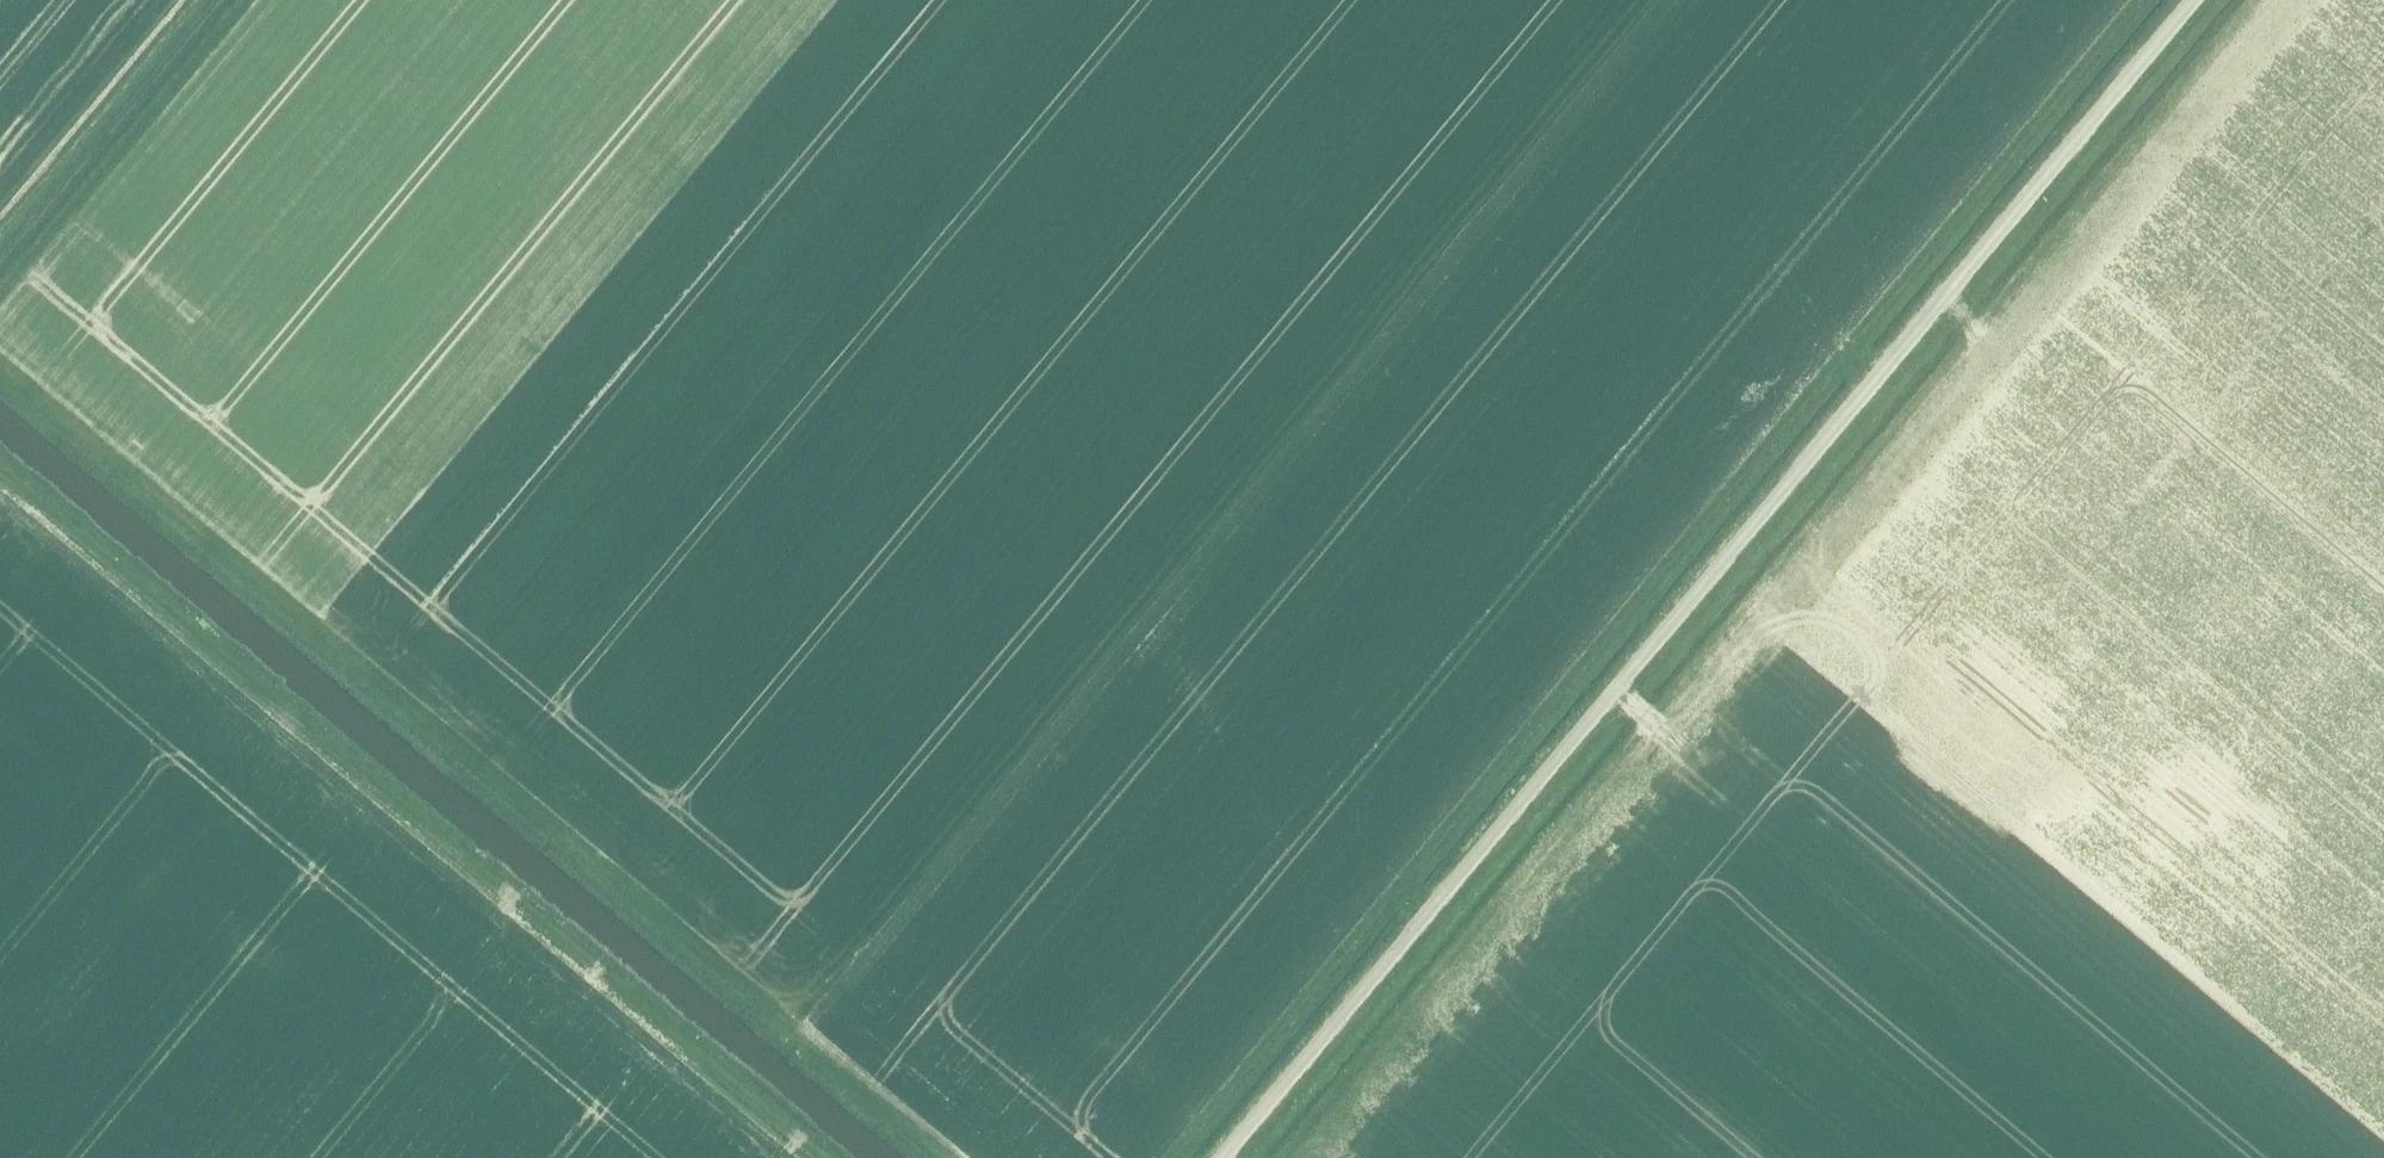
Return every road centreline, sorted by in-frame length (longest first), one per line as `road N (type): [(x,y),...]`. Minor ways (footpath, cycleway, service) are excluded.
road 1 (unclassified): [(1220,1157),(2194,0)]

